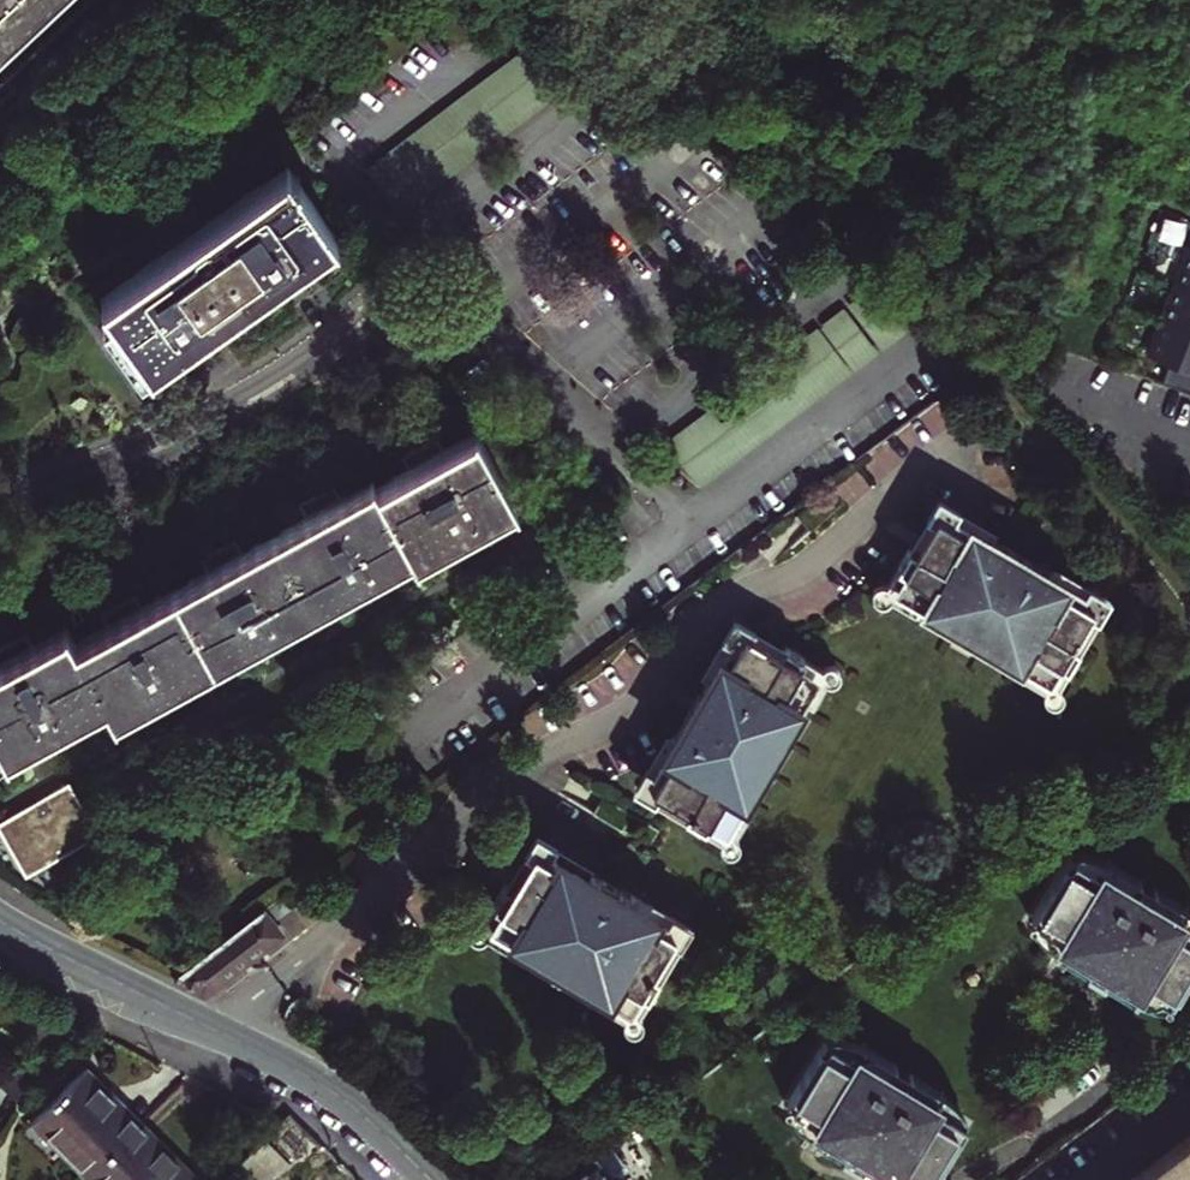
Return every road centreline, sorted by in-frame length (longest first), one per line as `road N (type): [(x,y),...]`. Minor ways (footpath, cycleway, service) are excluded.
road 1 (tertiary): [(0,923),(308,1078),(430,1179)]
road 2 (residential): [(0,516),(166,447),(299,377),(441,280)]

